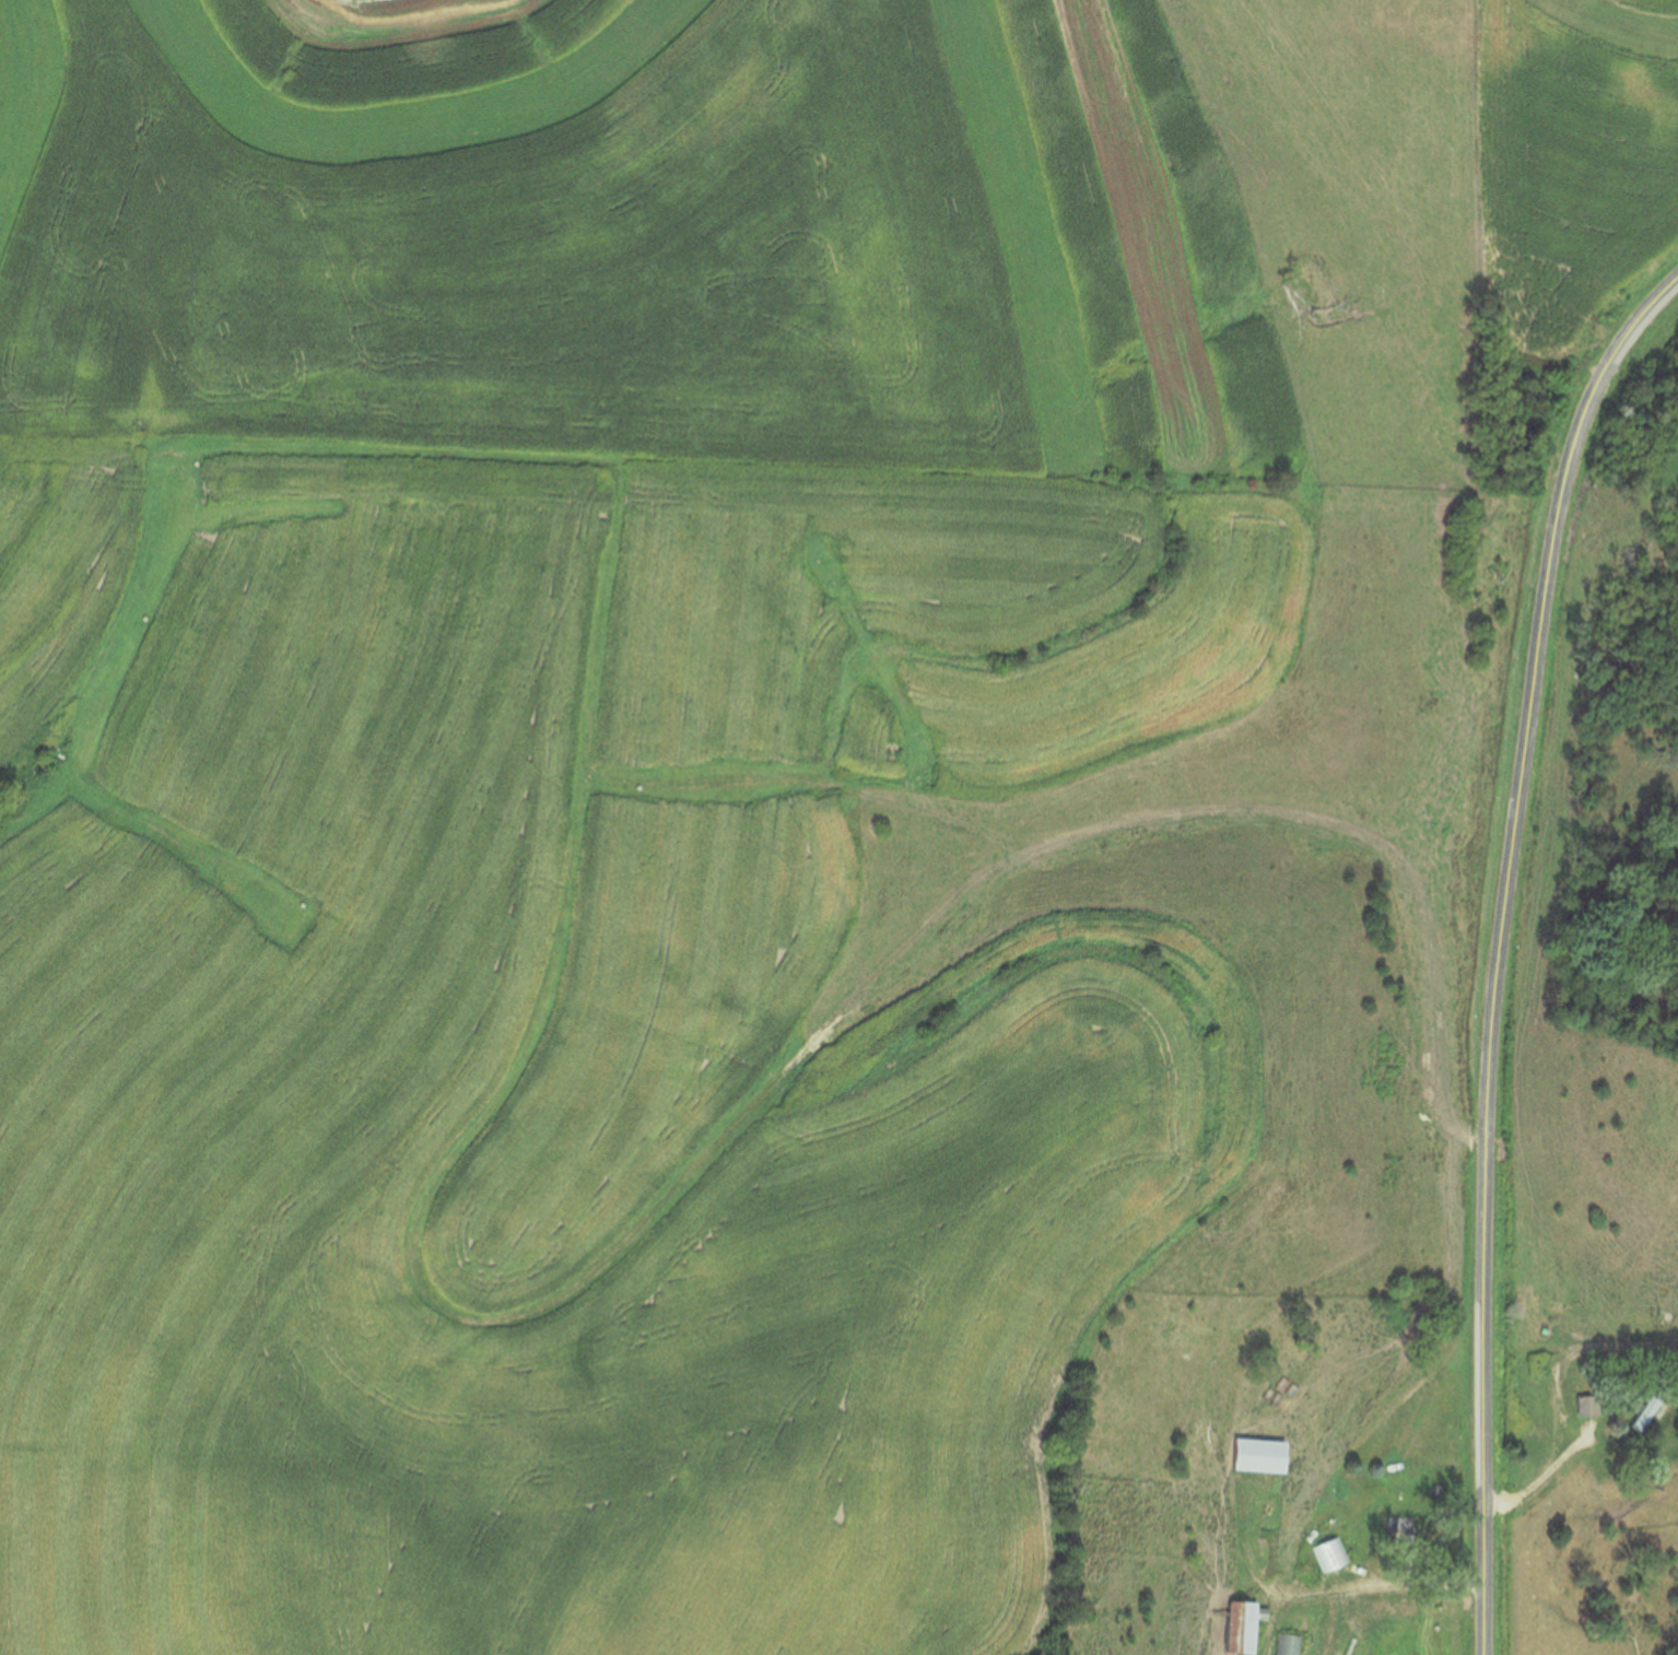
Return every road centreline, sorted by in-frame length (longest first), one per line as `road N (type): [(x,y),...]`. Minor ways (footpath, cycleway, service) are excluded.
road 1 (secondary): [(1485,1654),(1487,1063),(1522,736),(1569,450),(1621,341),(1677,289)]

